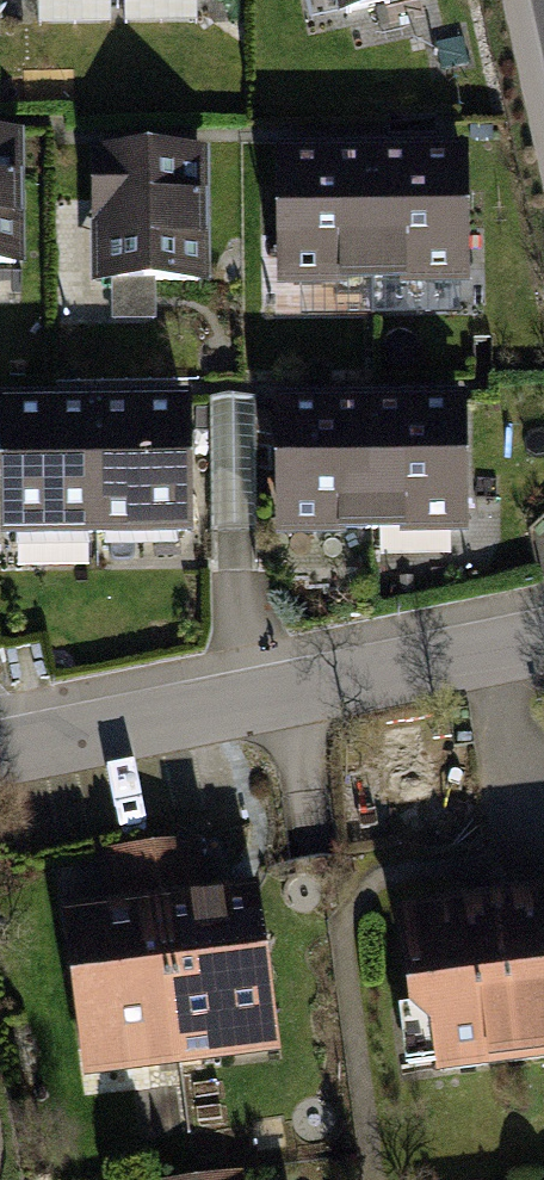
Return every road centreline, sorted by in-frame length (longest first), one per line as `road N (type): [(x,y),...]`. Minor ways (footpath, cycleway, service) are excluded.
road 1 (residential): [(0,753),(543,639)]

